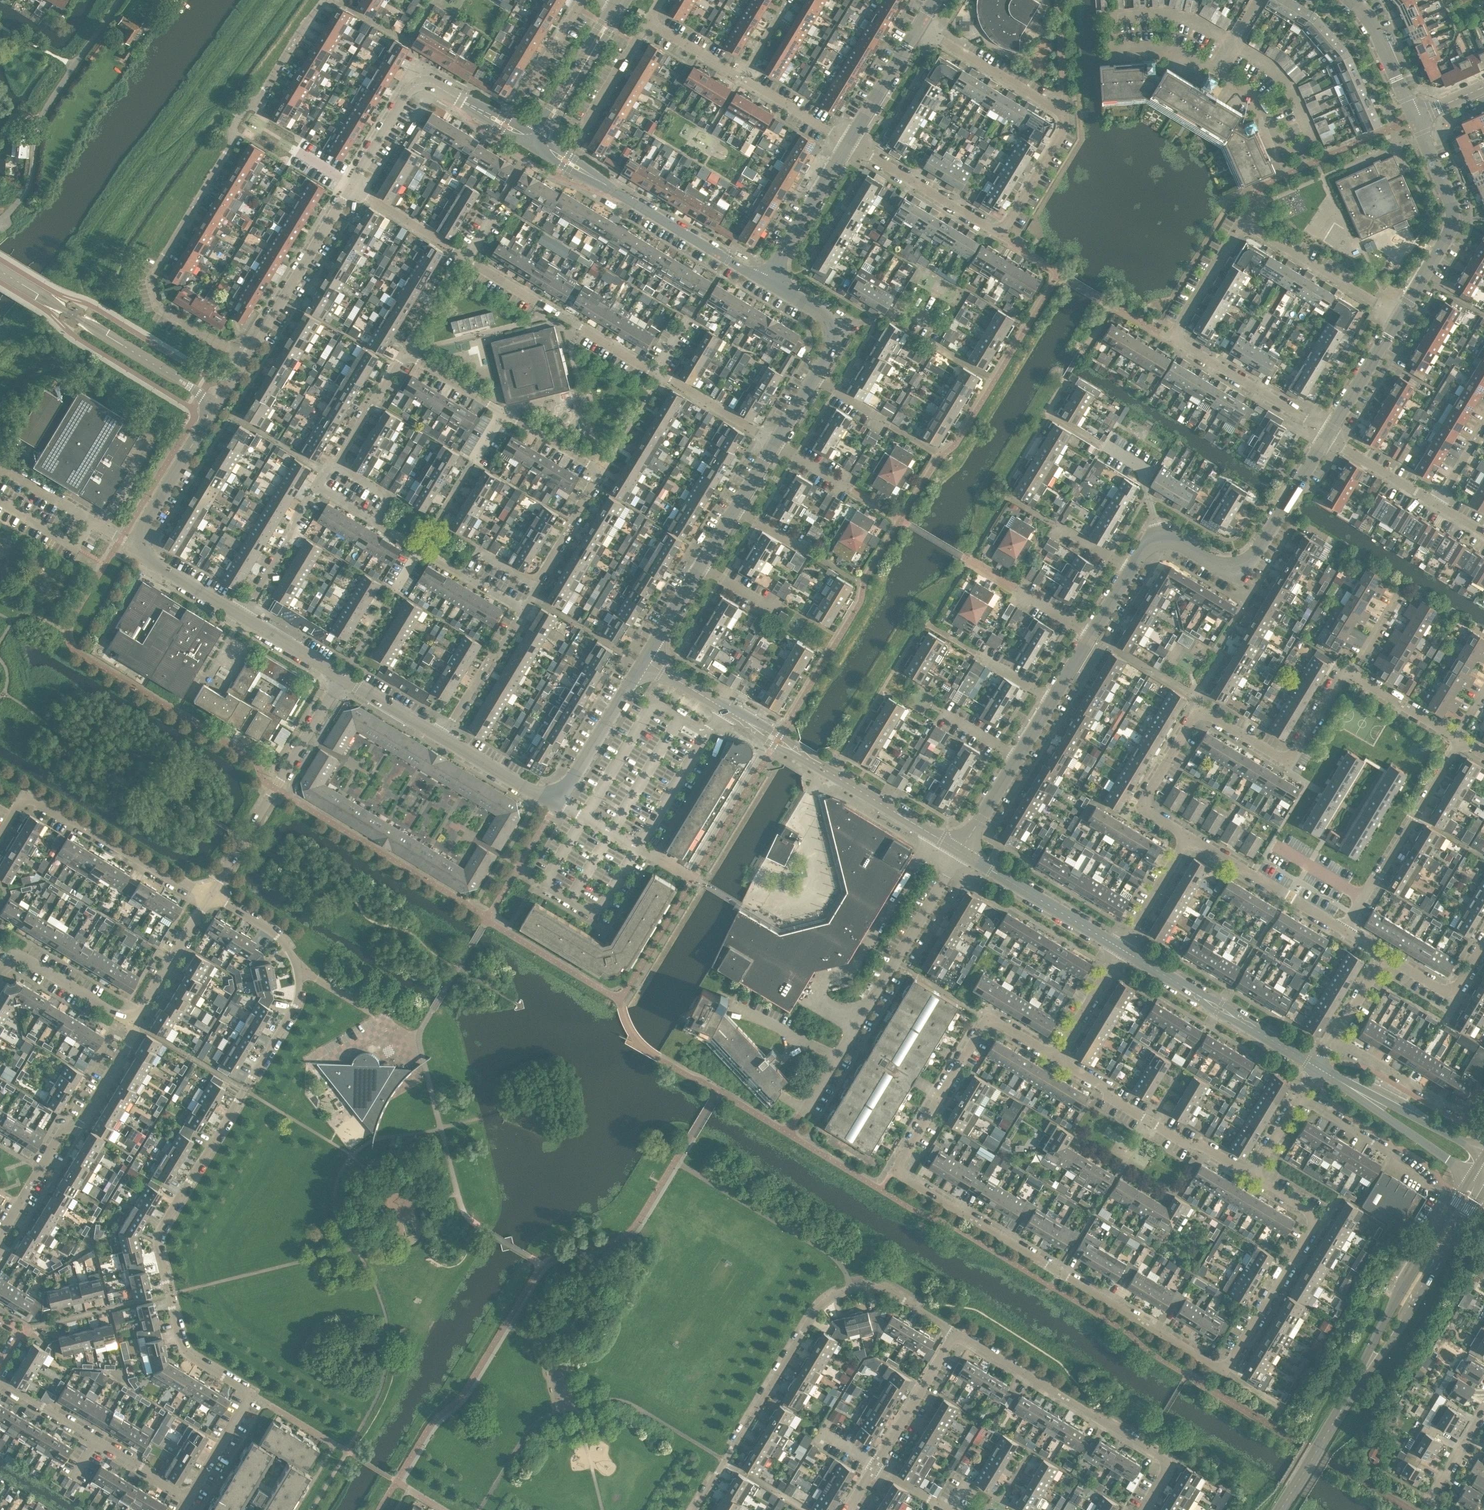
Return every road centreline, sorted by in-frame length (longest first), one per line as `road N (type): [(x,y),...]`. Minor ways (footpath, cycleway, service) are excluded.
road 1 (residential): [(1253,1176),(1306,1208),(1312,1228),(1224,1369),(902,1175),(899,1164),(989,1022),(1056,1057)]
road 2 (residential): [(190,1497),(253,1395),(181,1350),(157,1237),(294,1006),(300,968),(281,938),(210,896)]
road 3 (tertiary): [(961,851),(1144,546),(1179,540),(1238,565),(1255,556),(1328,435)]
road 4 (residential): [(850,143),(1002,234),(1065,132),(1065,113),(919,26)]
road 5 (residential): [(247,357),(162,301),(155,273),(226,153),(242,106),(255,104),(331,0)]
road 6 (residential): [(698,1509),(831,1300),(874,1288),(956,1333)]
road 7 (tertiary): [(961,851),(643,659)]
road 8 (track): [(94,307),(83,288),(84,246),(259,0)]
road 9 (residential): [(1190,835),(1146,808),(1197,713),(1287,754),(1342,674),(1352,672)]
road 10 (residential): [(243,616),(133,550),(247,357)]
road 11 (residential): [(1328,435),(1171,337),(1243,224)]
road 12 (residential): [(643,659),(555,805),(442,737)]
road 13 (residential): [(956,1333),(1163,1460),(1168,1474),(1146,1509)]
road 14 (residential): [(805,1106),(961,851)]
road 15 (secondary): [(1473,1176),(1385,1319),(1342,1412)]
road 16 (residential): [(1216,69),(1261,108),(1280,152),(1311,137),(1291,84),(1235,41)]
road 17 (residential): [(1235,41),(1165,14),(1111,18),(1113,50),(1167,47),(1216,69)]
road 18 (tertiary): [(535,143),(764,281)]
road 19 (secondary): [(1342,1412),(1483,1187)]
road 20 (residential): [(210,896),(341,675)]
road 21 (unclassified): [(0,220),(32,178),(36,132),(50,100),(118,0)]
road 22 (residential): [(0,1235),(68,1127),(84,1118),(134,1022)]
road 23 (residential): [(351,185),(420,82),(535,143)]
road 24 (residential): [(210,896),(36,798),(22,802),(0,834)]
road 25 (tertiary): [(643,659),(773,442)]
road 26 (residential): [(536,583),(599,468),(502,413)]
road 27 (residential): [(1056,1057),(1189,1145),(1253,1176)]
road 28 (tertiary): [(1317,1067),(1121,949)]
road 29 (tertiary): [(773,442),(842,326),(764,281)]
road 30 (residential): [(190,1497),(0,1381)]
road 31 (tertiary): [(1398,318),(1453,220),(1414,117)]
road 32 (residential): [(1343,929),(1462,741)]
road 33 (residential): [(467,257),(656,372)]
road 34 (residential): [(247,357),(351,185)]
road 35 (tertiary): [(1121,949),(961,851)]
road 36 (residential): [(1398,318),(1243,224)]
road 37 (residential): [(1343,929),(1190,835)]
road 38 (tertiary): [(1337,1079),(1473,1176)]
road 39 (tertiary): [(1483,1154),(1337,1079)]
road 40 (tertiary): [(535,143),(619,3)]
road 41 (tertiary): [(764,281),(850,143)]
road 42 (residential): [(1428,1182),(1299,1097)]
road 43 (residential): [(876,1465),(956,1333)]
road 44 (residential): [(442,737),(525,609)]
road 45 (residential): [(0,955),(23,957),(134,1022)]
road 46 (residential): [(243,616),(317,486)]
road 47 (residential): [(134,1022),(210,896)]
road 48 (residential): [(1460,1113),(1336,1037)]
road 49 (residential): [(467,257),(351,185)]
road 50 (tertiary): [(1328,435),(1398,318)]
road 51 (residential): [(773,442),(656,372)]
road 52 (tertiary): [(850,143),(919,26)]
road 53 (tertiary): [(1414,117),(1375,27),(1351,0)]
road 54 (residential): [(1121,949),(1190,835)]
road 55 (residential): [(1439,504),(1328,435)]
road 56 (residential): [(1386,956),(1442,989),(1460,983),(1483,945)]
road 57 (residential): [(336,461),(405,354)]
road 58 (residential): [(1056,1057),(1121,949)]
road 59 (residential): [(850,143),(743,78)]
road 60 (residential): [(1456,737),(1352,672)]
road 61 (residential): [(584,127),(650,24)]

